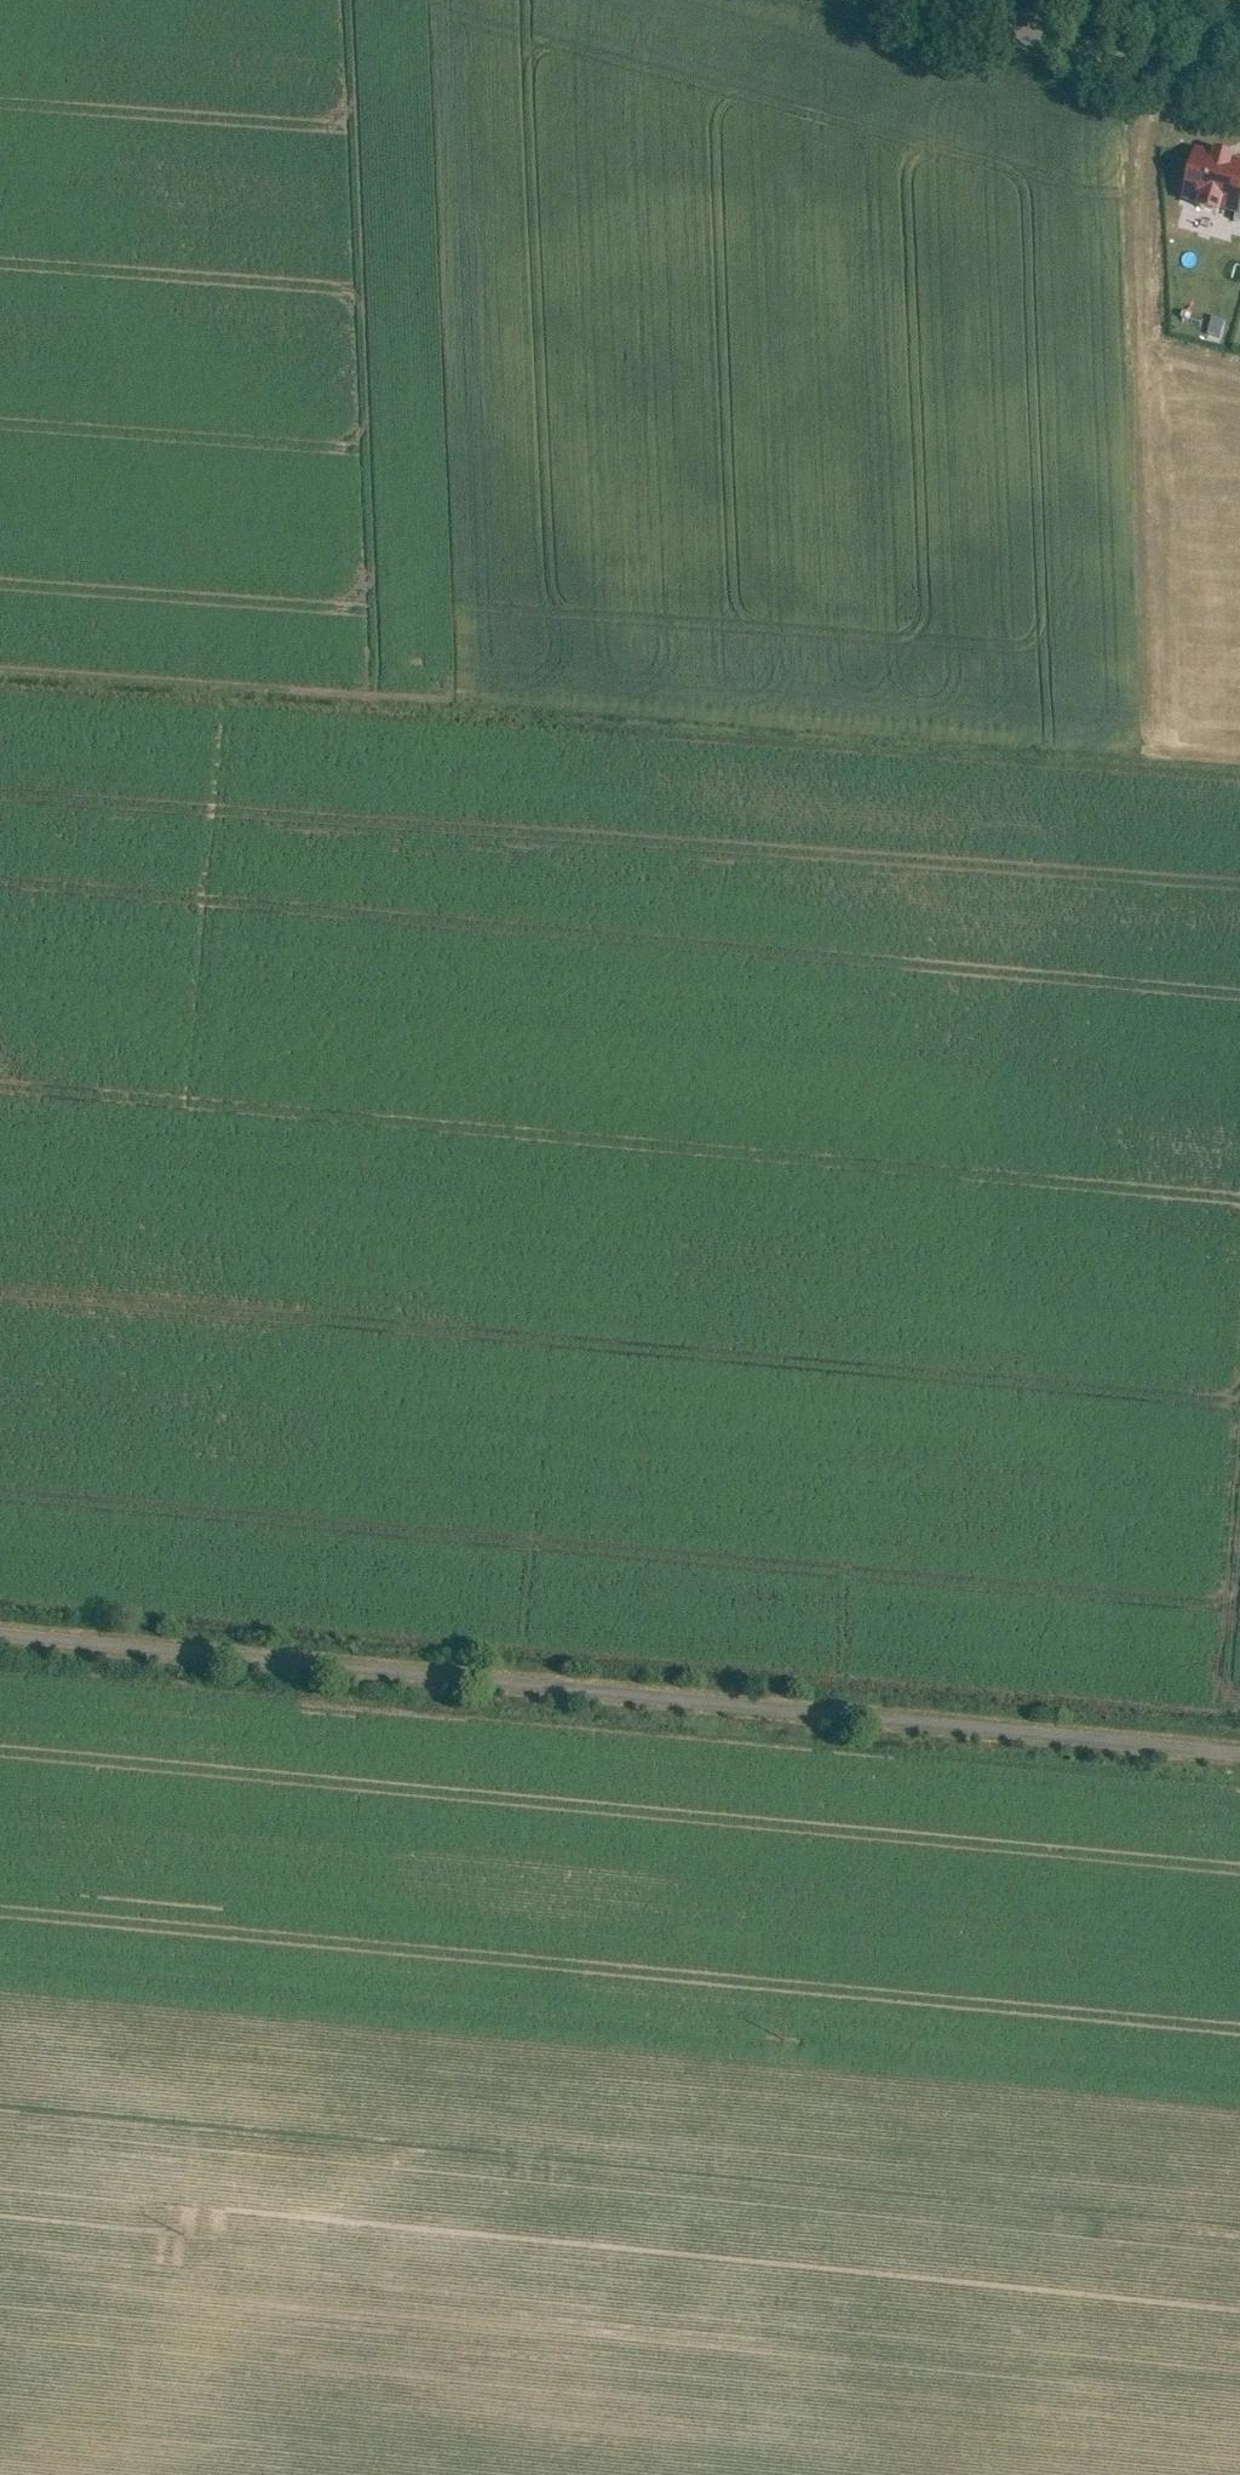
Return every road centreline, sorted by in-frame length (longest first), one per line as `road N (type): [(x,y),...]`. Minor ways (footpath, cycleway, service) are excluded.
road 1 (unclassified): [(1239,1744),(0,1626)]
road 2 (unclassified): [(903,0),(1239,90)]

